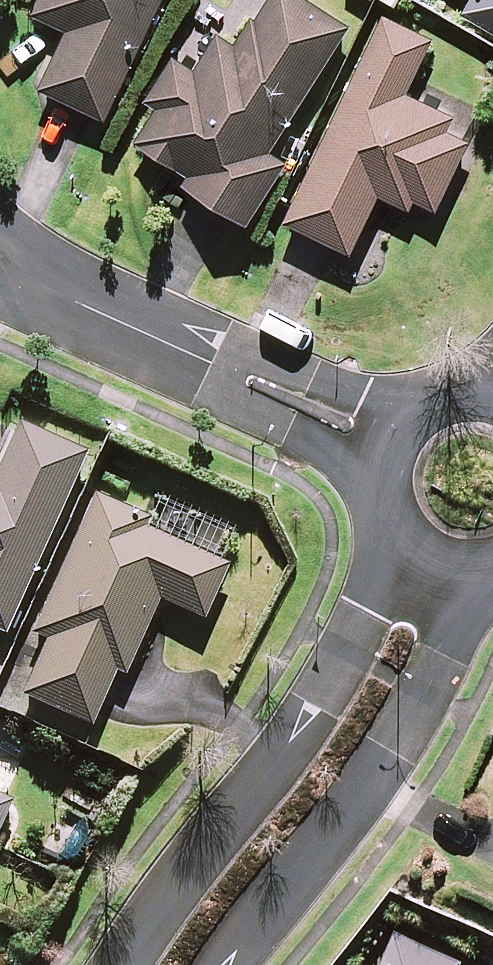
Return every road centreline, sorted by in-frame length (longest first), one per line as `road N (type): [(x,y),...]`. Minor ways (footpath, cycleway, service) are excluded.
road 1 (residential): [(116,964),(306,732),(414,536)]
road 2 (residential): [(485,558),(368,775),(231,964)]
road 3 (residential): [(397,448),(27,285)]

